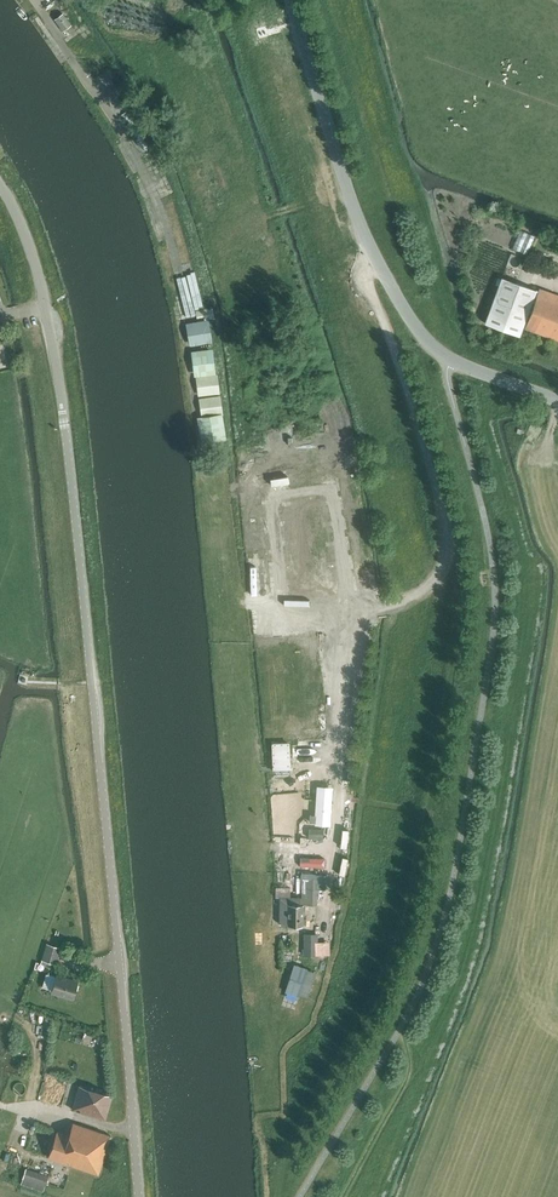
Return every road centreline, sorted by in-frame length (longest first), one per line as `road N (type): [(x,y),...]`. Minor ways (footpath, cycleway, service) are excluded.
road 1 (tertiary): [(139,1196),(65,427),(36,268),(0,185)]
road 2 (track): [(291,1196),(290,1158),(384,985),(414,878),(454,648),(452,548)]
road 3 (tertiary): [(557,400),(451,359),(396,298),(348,190),(290,0)]
road 4 (track): [(331,870),(369,613),(441,579),(452,548)]
road 5 (track): [(452,548),(365,270),(374,255)]
road 6 (track): [(360,1196),(414,1068),(399,1030)]

